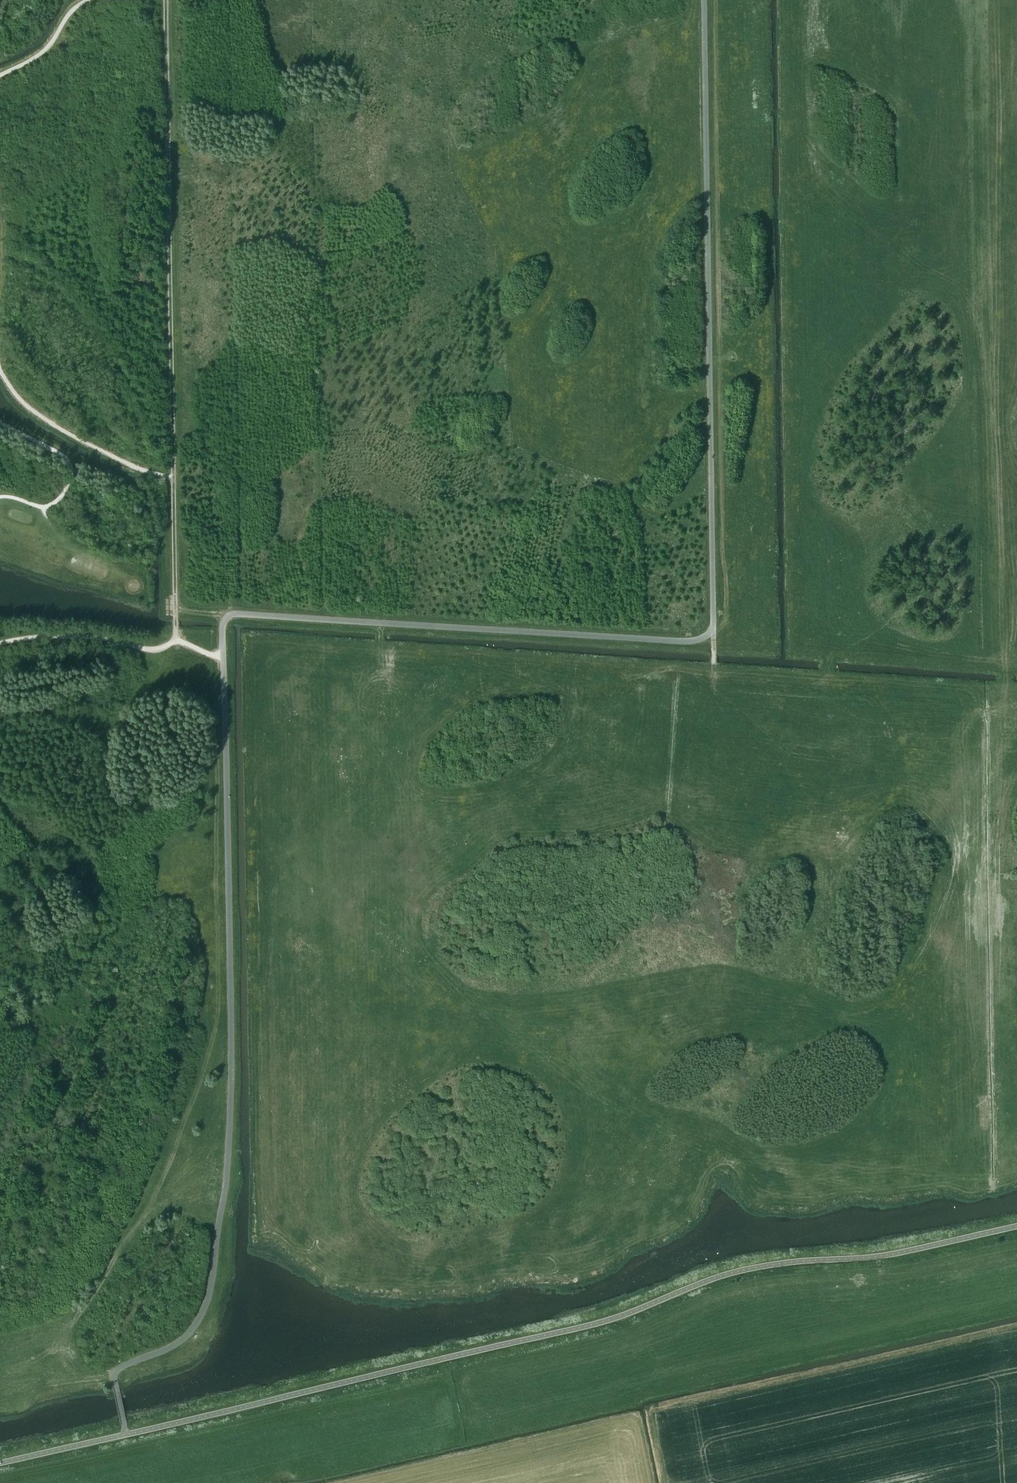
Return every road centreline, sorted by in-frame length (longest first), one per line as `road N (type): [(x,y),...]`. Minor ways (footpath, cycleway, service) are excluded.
road 1 (track): [(987,713),(1007,683),(996,605),(989,0)]
road 2 (track): [(174,480),(165,0)]

